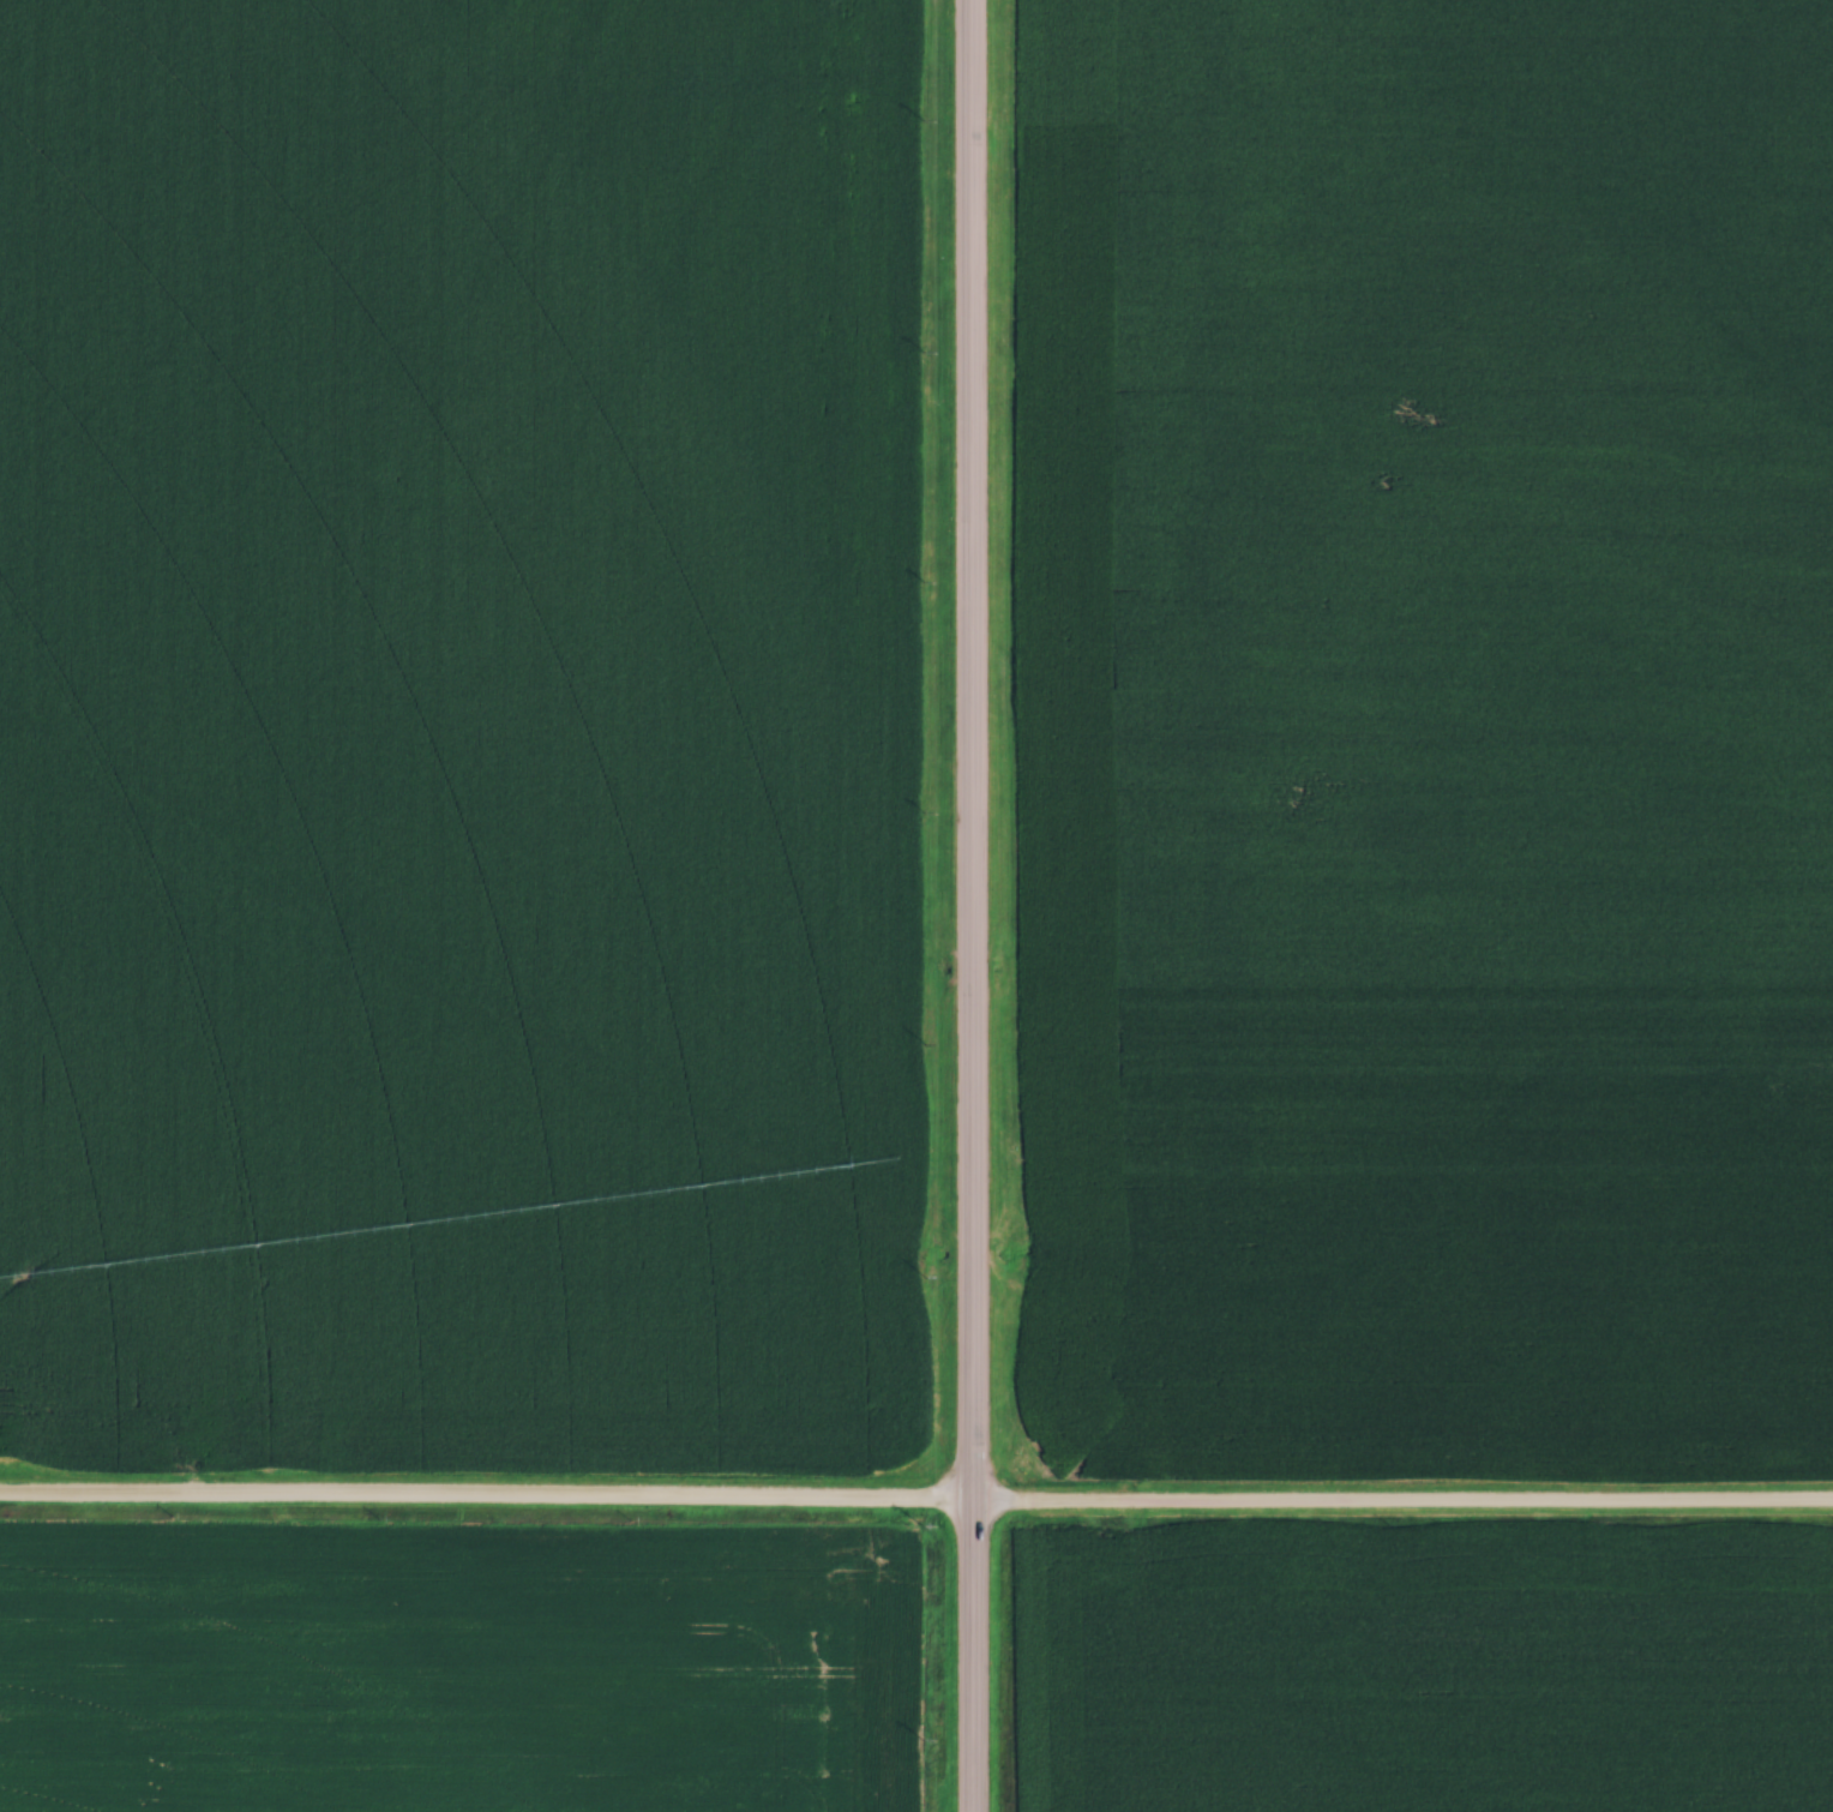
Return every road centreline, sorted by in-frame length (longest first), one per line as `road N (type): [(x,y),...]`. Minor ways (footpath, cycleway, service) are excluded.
road 1 (residential): [(1832,1494),(0,1488)]
road 2 (primary): [(972,1811),(968,0)]

